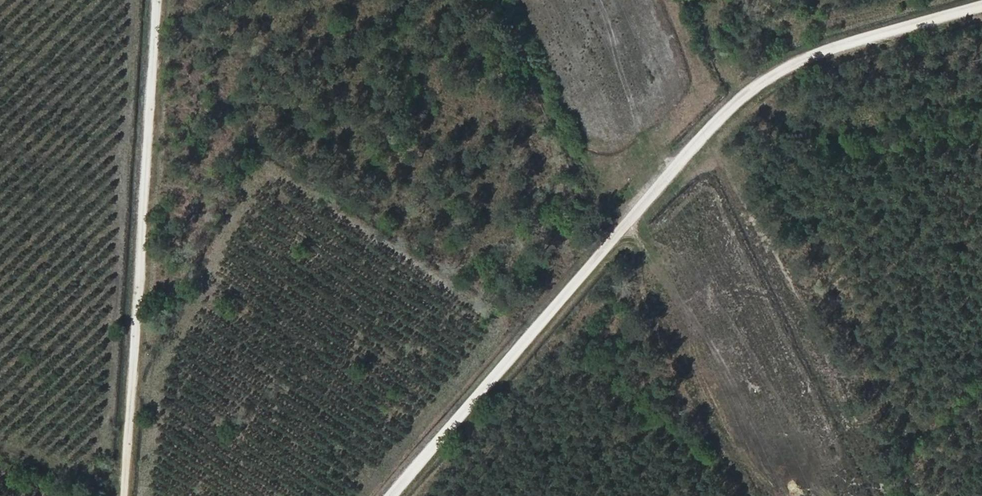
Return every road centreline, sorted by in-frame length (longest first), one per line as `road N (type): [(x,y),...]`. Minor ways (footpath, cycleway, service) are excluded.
road 1 (track): [(981,8),(802,61),(740,101),(397,495)]
road 2 (track): [(125,495),(158,0)]
road 3 (track): [(733,0),(722,29),(783,73),(844,0)]

